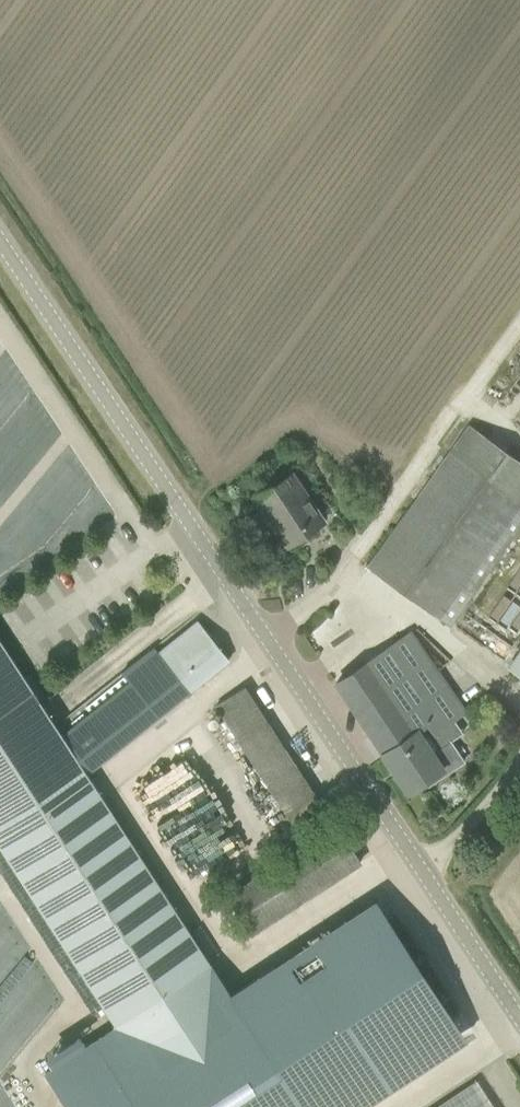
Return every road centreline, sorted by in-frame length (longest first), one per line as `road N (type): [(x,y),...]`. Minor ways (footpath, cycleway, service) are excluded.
road 1 (tertiary): [(519,1023),(0,240)]
road 2 (track): [(519,333),(331,585),(261,635)]

